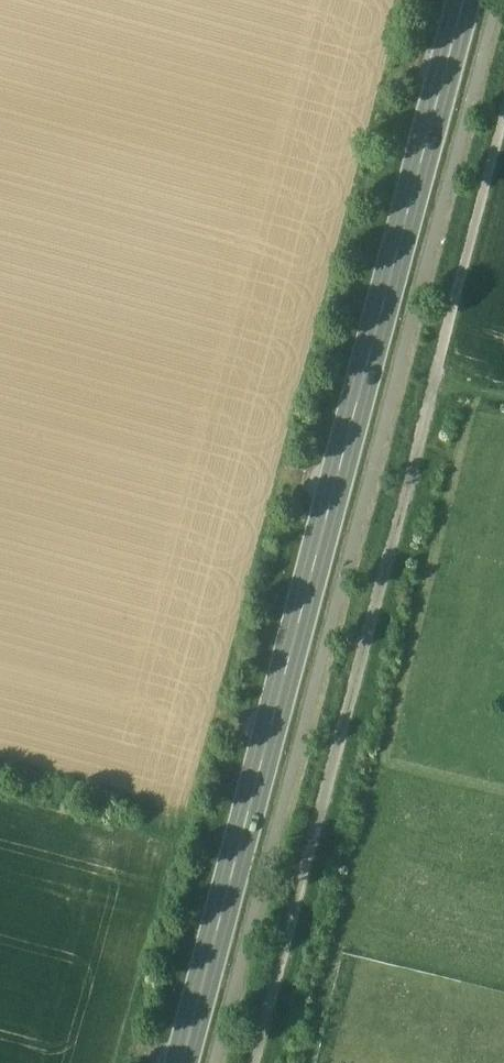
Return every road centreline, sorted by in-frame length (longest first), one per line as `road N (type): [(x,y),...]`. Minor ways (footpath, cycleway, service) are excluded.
road 1 (primary): [(468,0),(182,1062)]
road 2 (track): [(254,1062),(503,128)]

